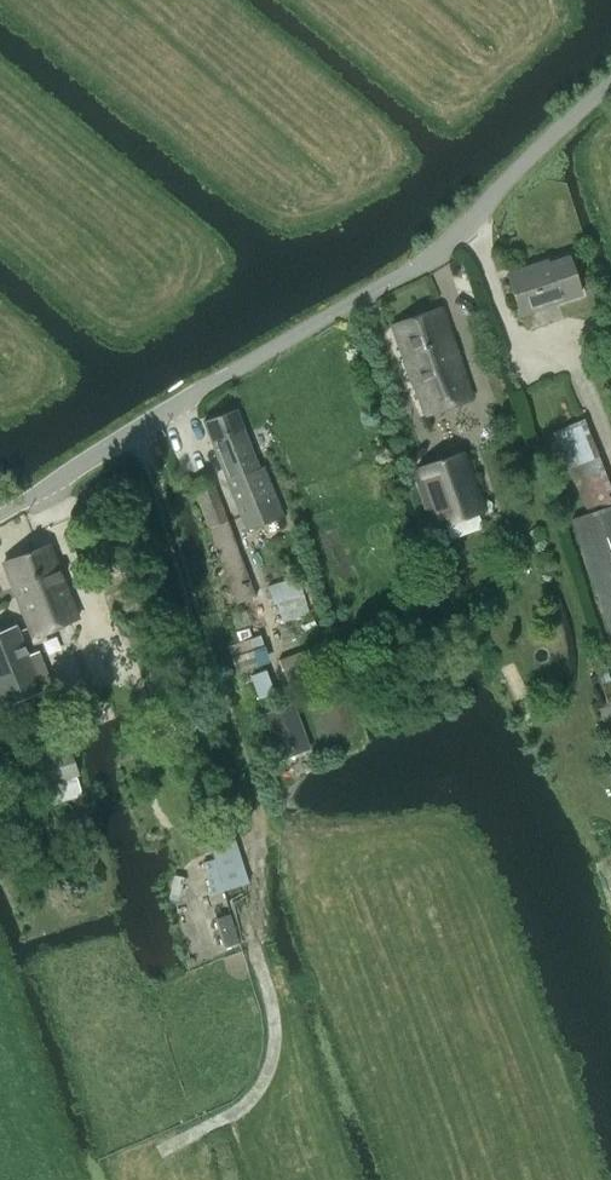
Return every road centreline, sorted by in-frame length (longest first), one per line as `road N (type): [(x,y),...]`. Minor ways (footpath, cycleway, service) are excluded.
road 1 (unclassified): [(0,512),(442,246),(610,94)]

